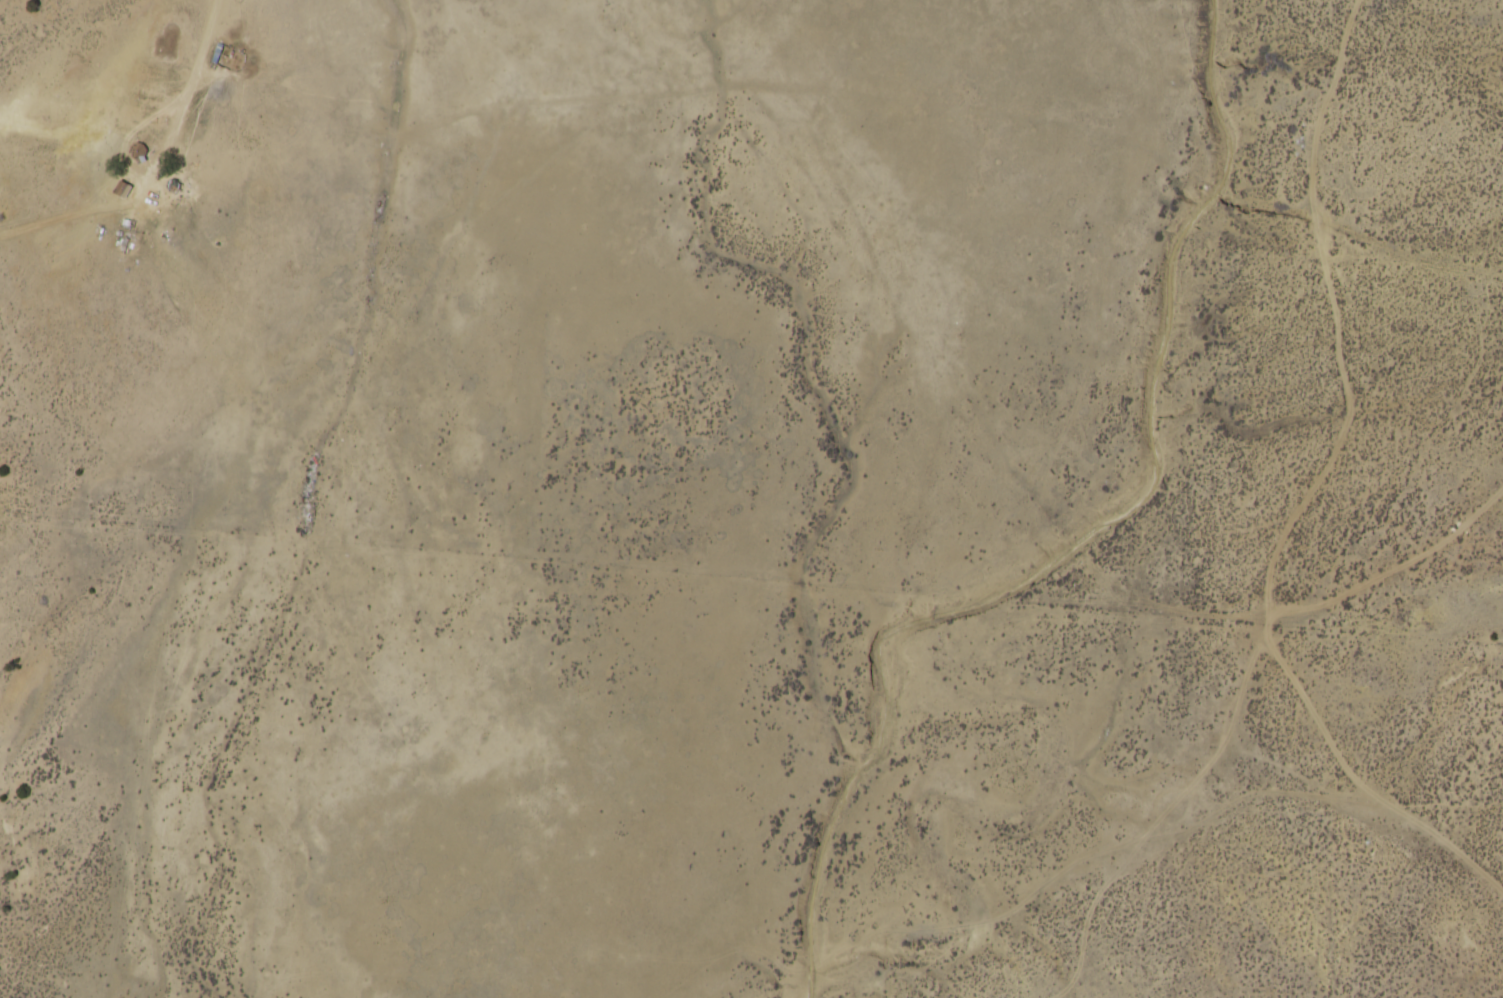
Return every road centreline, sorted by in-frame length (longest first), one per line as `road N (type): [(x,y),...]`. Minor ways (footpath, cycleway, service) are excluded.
road 1 (track): [(731,0),(596,86),(455,233),(85,483),(0,506)]

